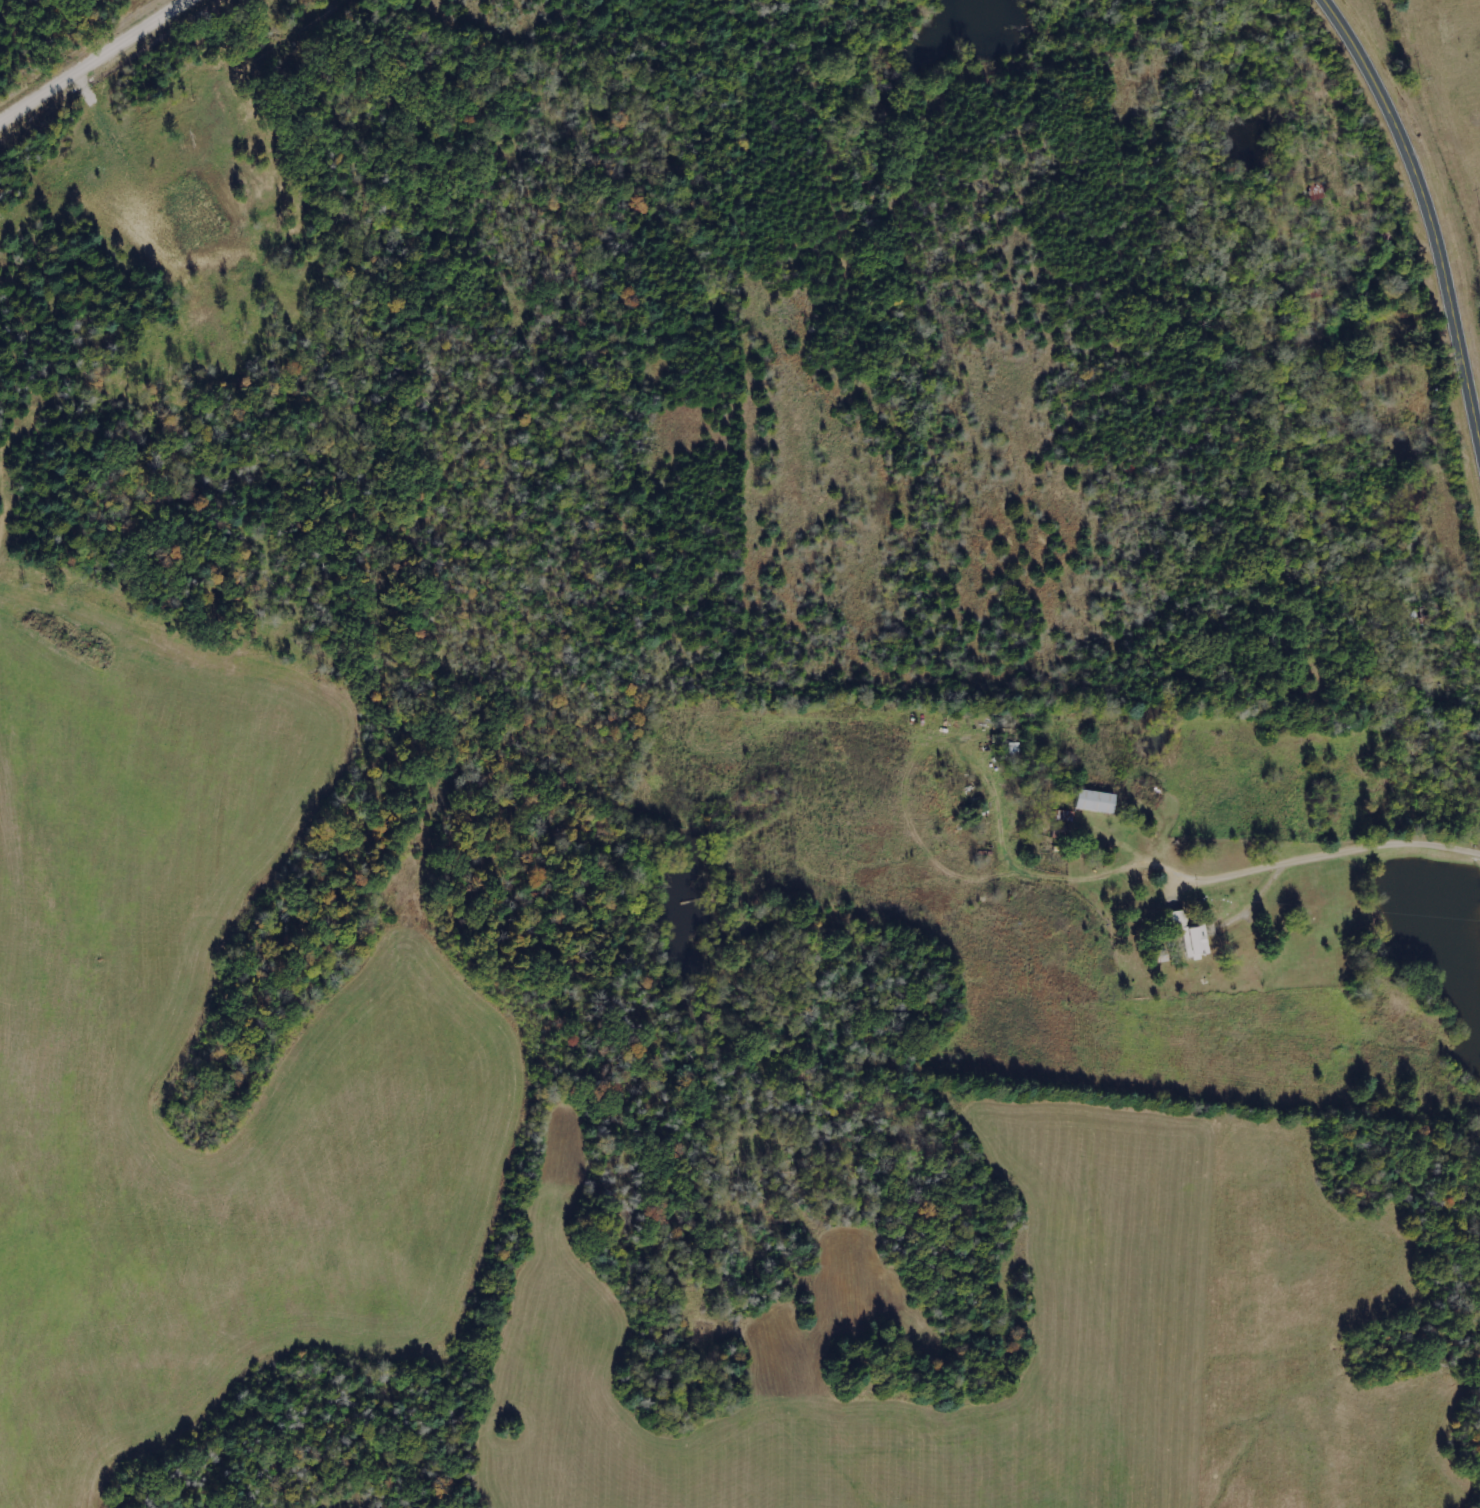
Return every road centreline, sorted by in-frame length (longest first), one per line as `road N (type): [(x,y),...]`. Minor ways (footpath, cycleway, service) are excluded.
road 1 (tertiary): [(1479,433),(1422,190),(1358,47),(1327,0)]
road 2 (residential): [(181,0),(0,120)]

